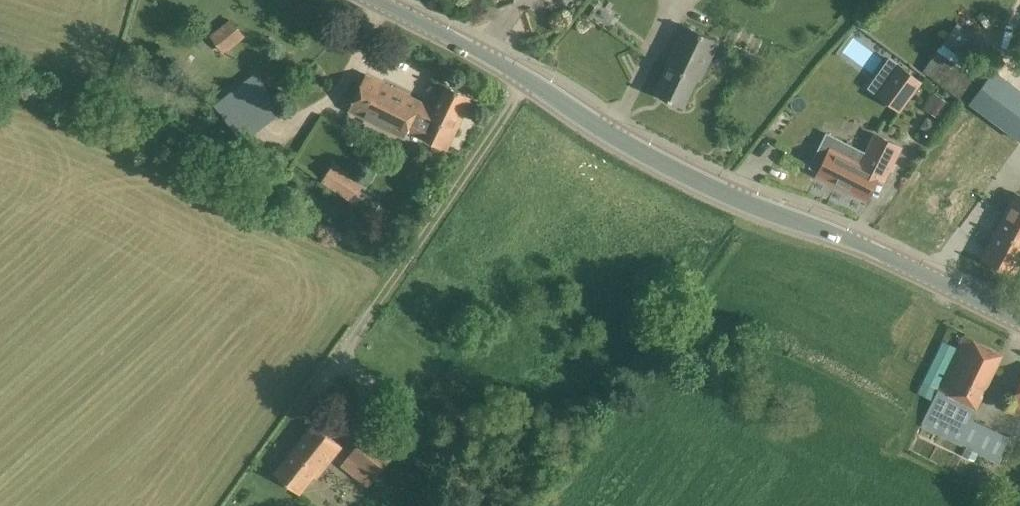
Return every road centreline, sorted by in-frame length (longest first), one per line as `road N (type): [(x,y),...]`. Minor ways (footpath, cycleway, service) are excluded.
road 1 (secondary): [(1019,321),(653,158),(486,54),(378,0)]

